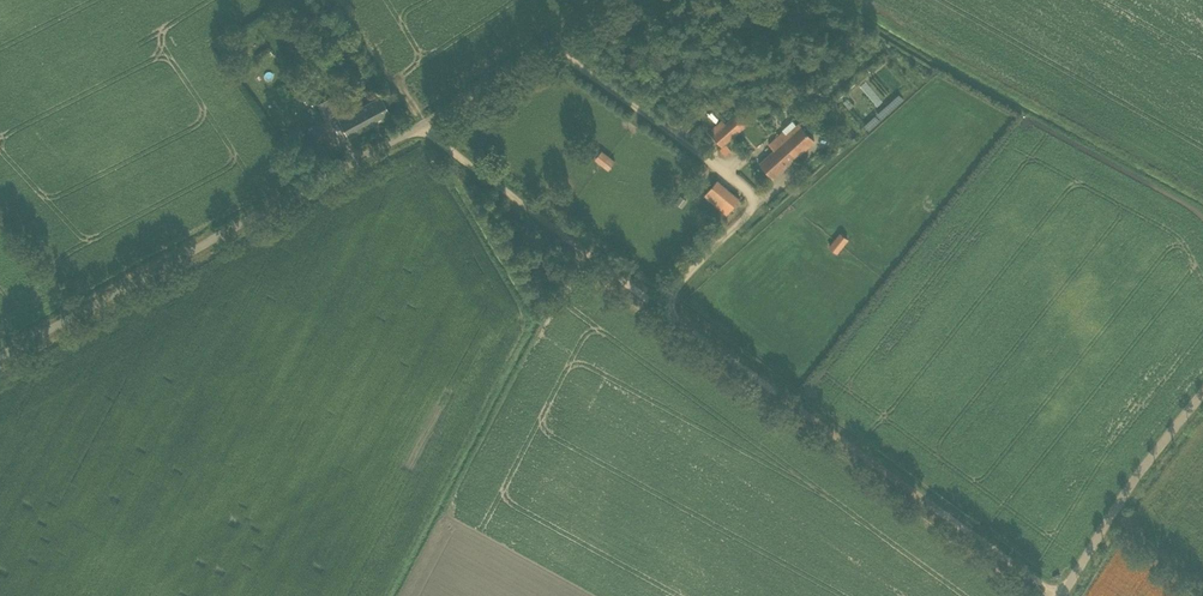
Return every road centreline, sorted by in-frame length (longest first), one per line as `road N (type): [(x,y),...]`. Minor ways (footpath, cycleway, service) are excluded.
road 1 (track): [(1050,595),(421,124)]
road 2 (unclassified): [(0,355),(421,124),(611,0)]
road 3 (unclassified): [(1061,595),(1146,462),(1202,392)]

